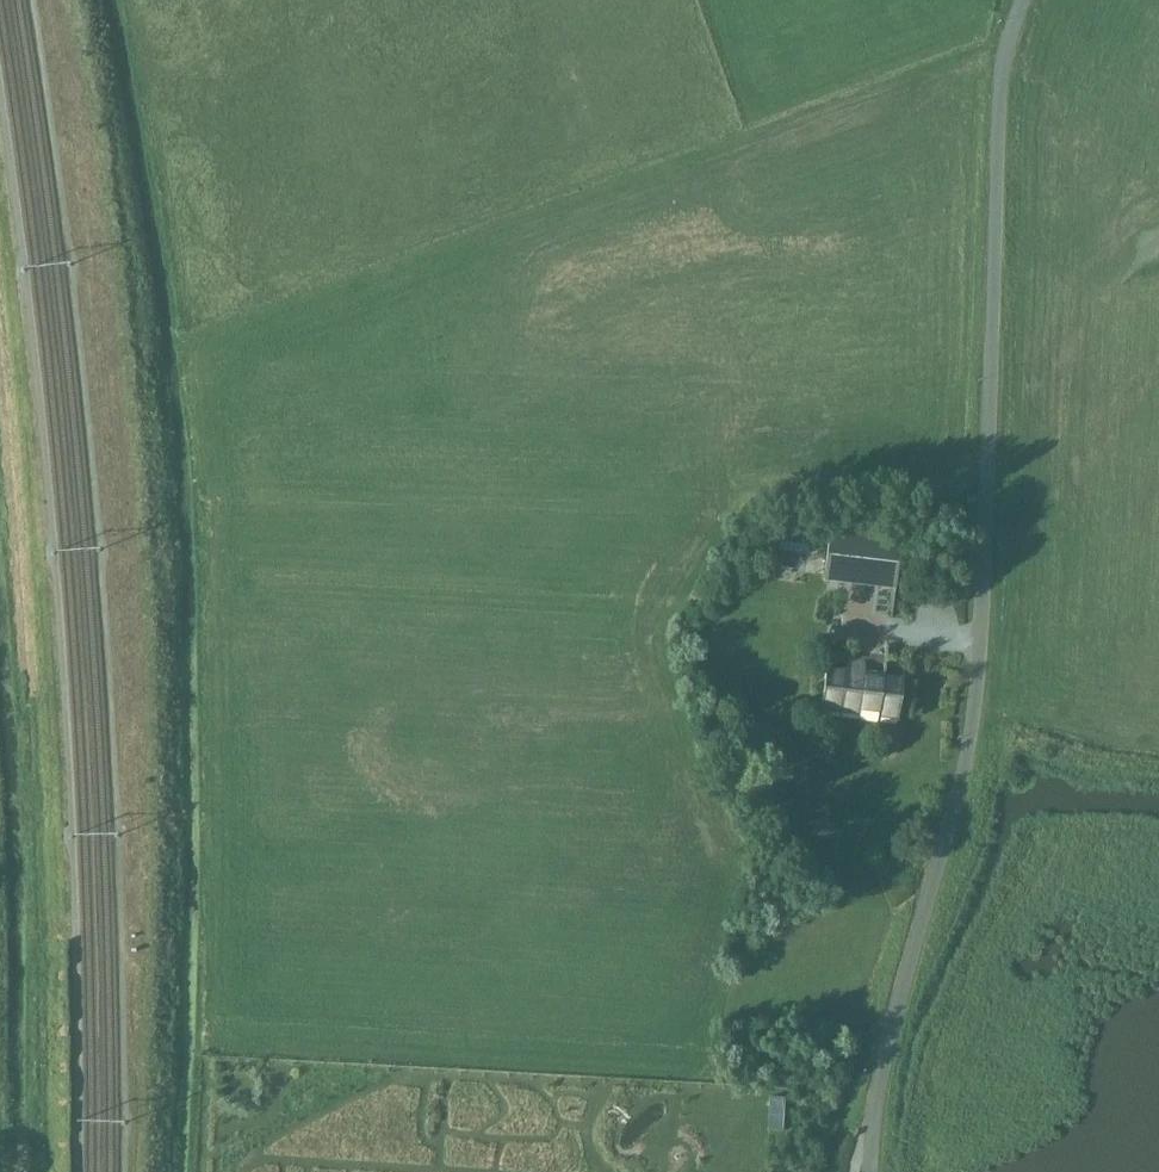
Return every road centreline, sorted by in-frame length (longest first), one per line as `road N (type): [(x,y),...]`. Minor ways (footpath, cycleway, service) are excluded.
road 1 (residential): [(870,1171),(882,1065),(970,744),(997,143),(1003,60),(1020,0)]

